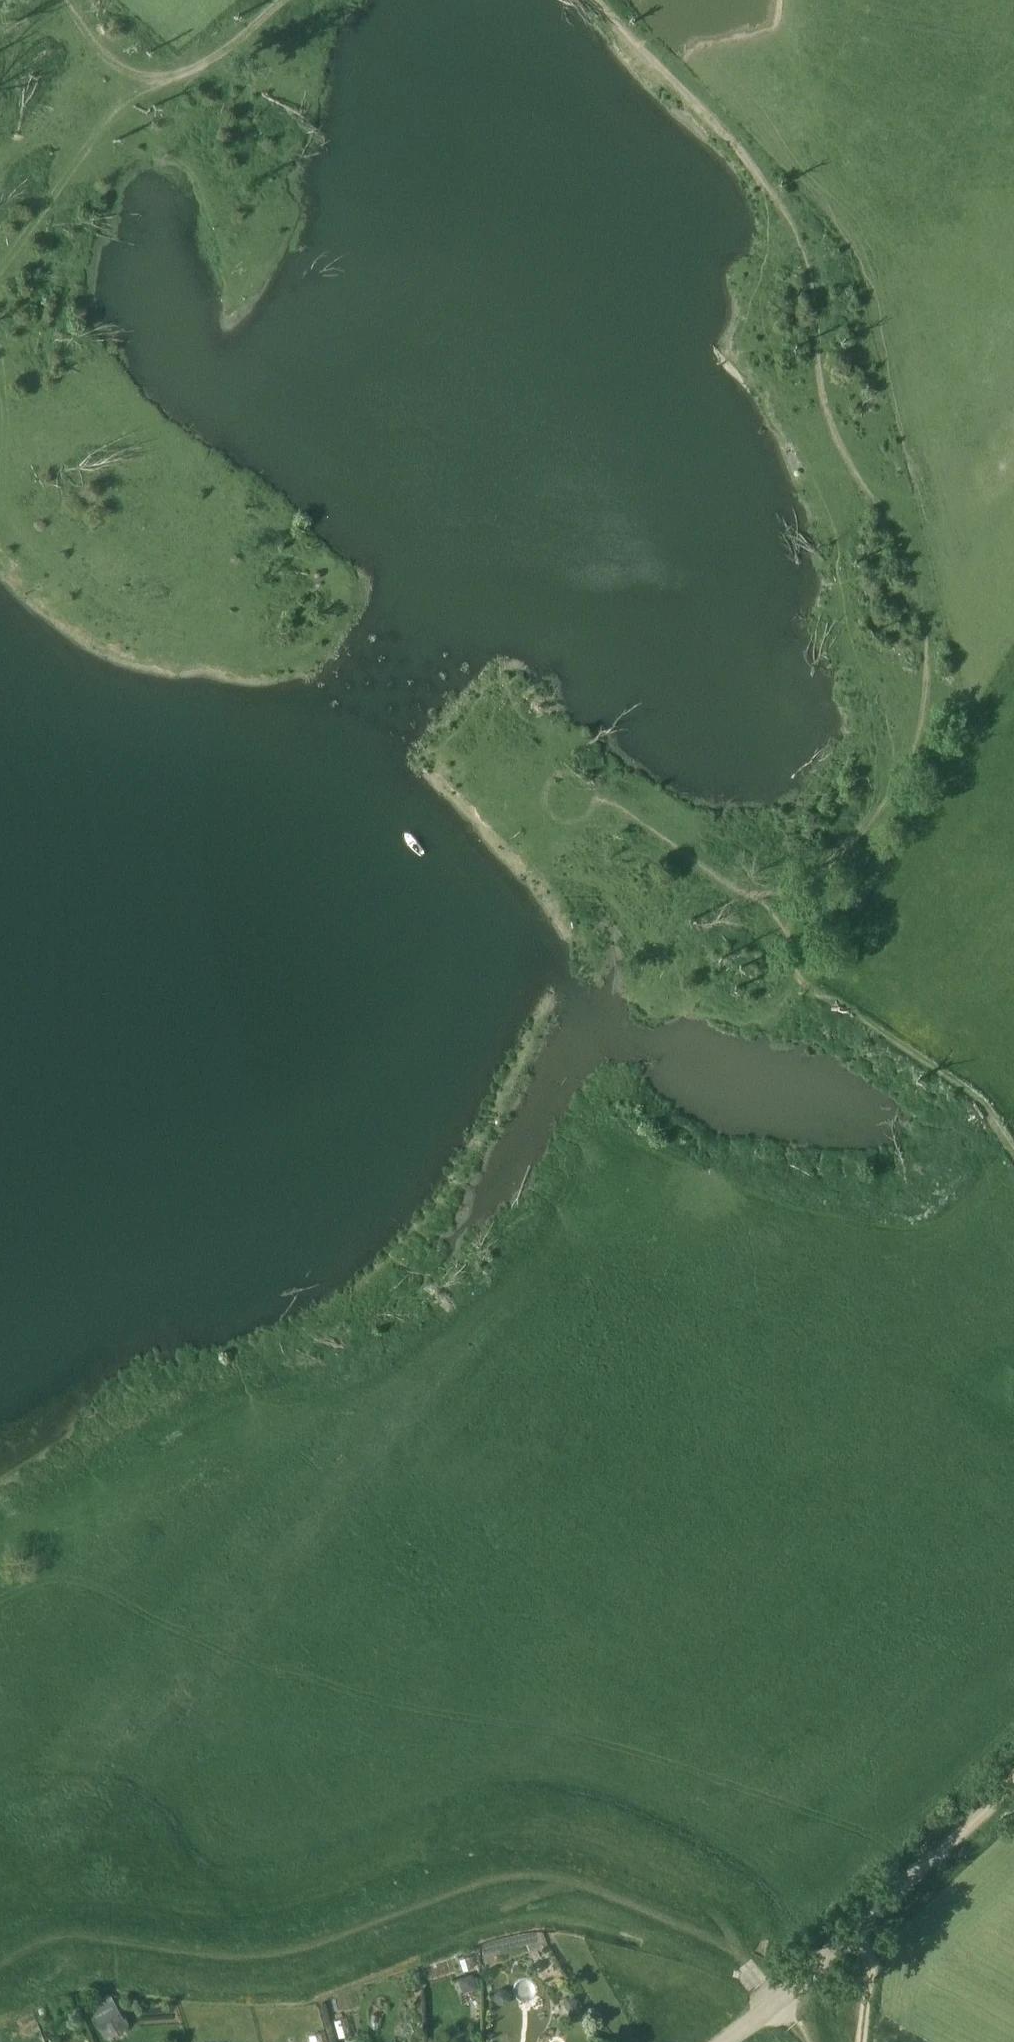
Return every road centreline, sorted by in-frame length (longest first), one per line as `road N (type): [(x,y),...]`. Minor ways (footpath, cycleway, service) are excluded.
road 1 (residential): [(722,2041),(1013,1780)]

